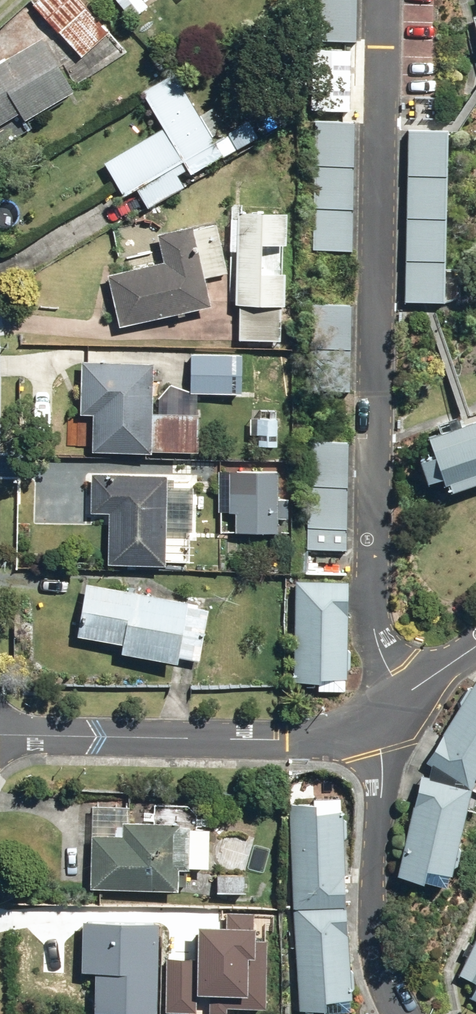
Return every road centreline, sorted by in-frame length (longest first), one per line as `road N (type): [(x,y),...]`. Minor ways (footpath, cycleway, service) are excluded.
road 1 (residential): [(383,0),(372,612),(379,650),(407,699)]
road 2 (residential): [(0,737),(281,740),(371,725)]
road 3 (residential): [(371,725),(383,778),(372,950),(395,1013)]

